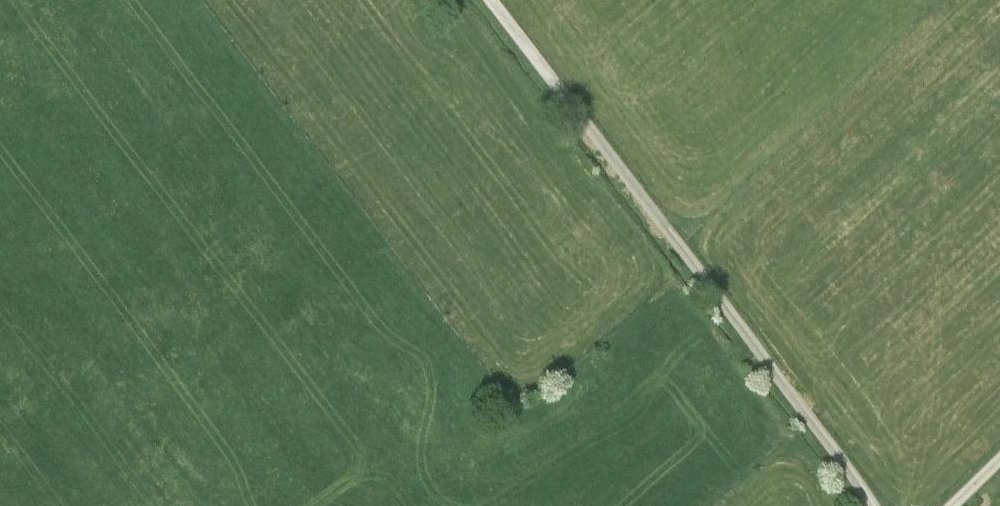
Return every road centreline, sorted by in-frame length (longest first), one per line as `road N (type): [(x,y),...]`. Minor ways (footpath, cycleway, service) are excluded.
road 1 (track): [(875,505),(492,0)]

